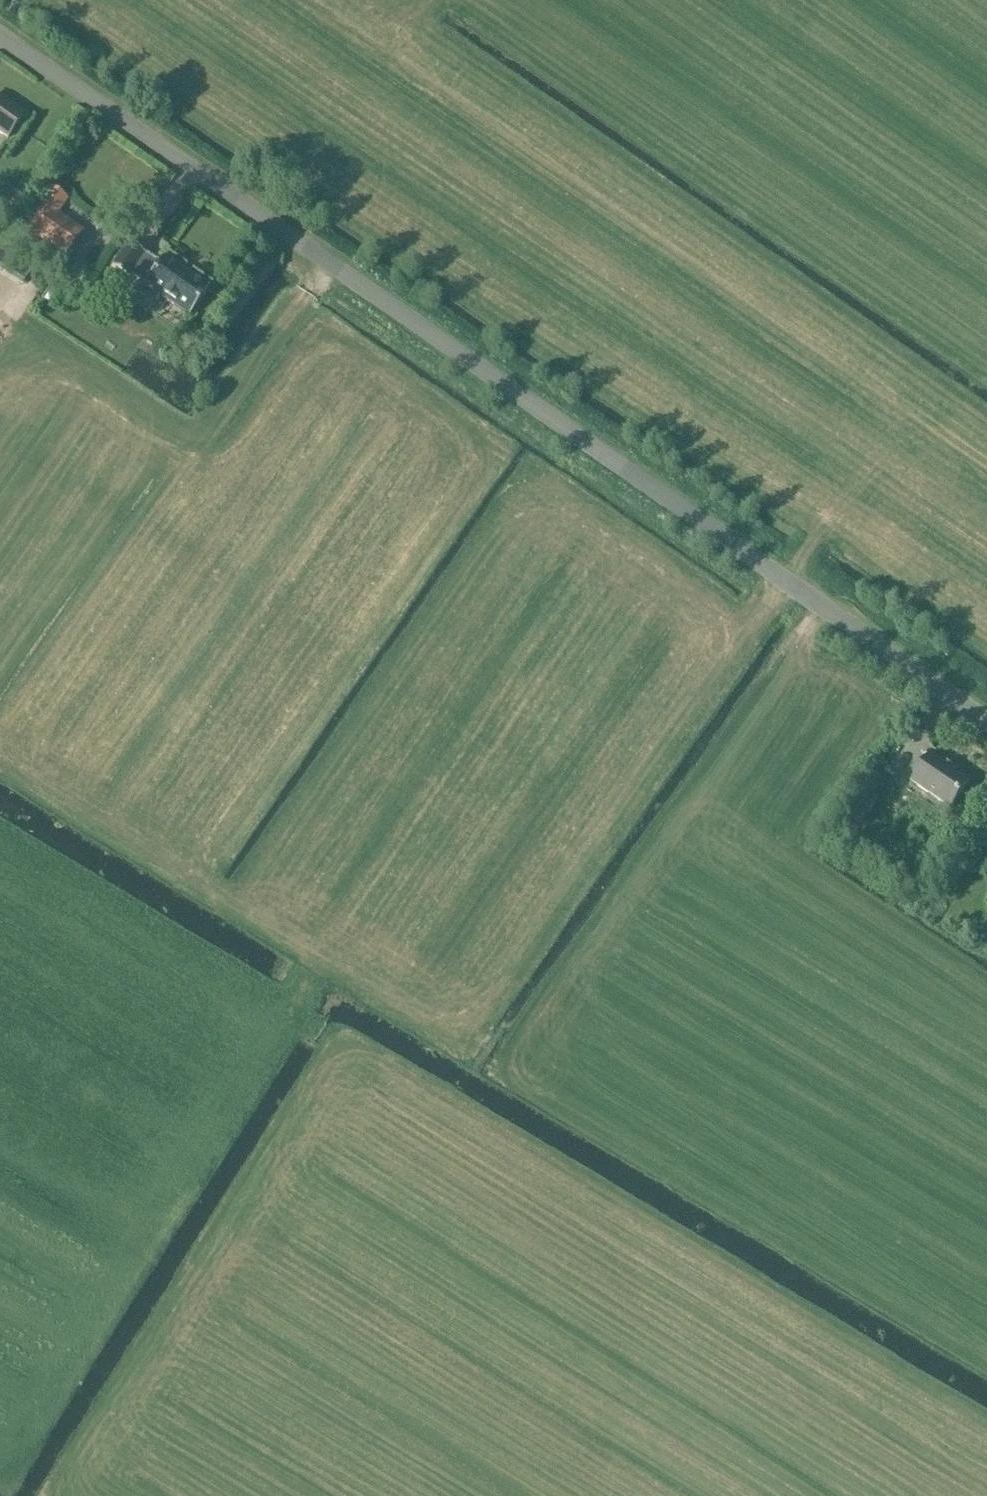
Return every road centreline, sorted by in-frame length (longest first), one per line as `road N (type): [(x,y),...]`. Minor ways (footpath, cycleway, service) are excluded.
road 1 (unclassified): [(986,724),(0,39)]

